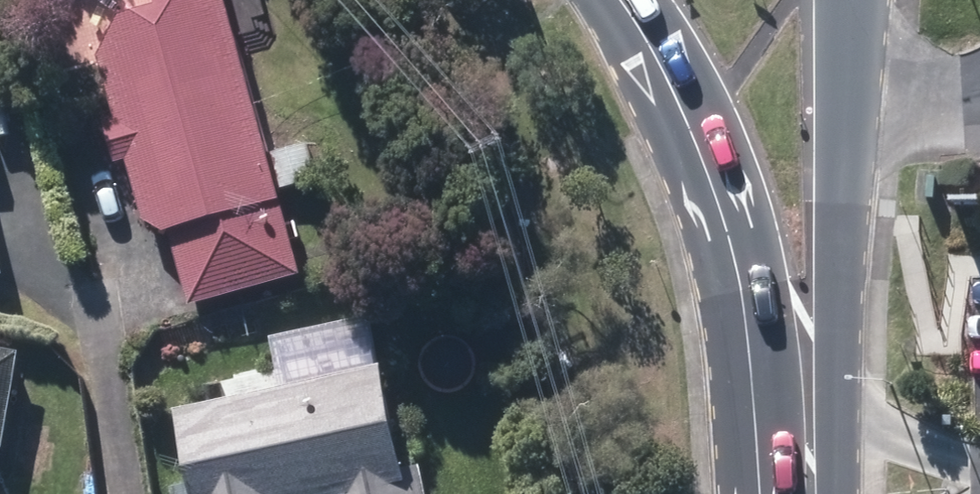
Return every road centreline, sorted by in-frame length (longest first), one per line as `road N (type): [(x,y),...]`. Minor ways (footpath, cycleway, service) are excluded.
road 1 (secondary): [(783,493),(718,196),(655,55),(621,0)]
road 2 (secondary): [(849,0),(825,493)]

